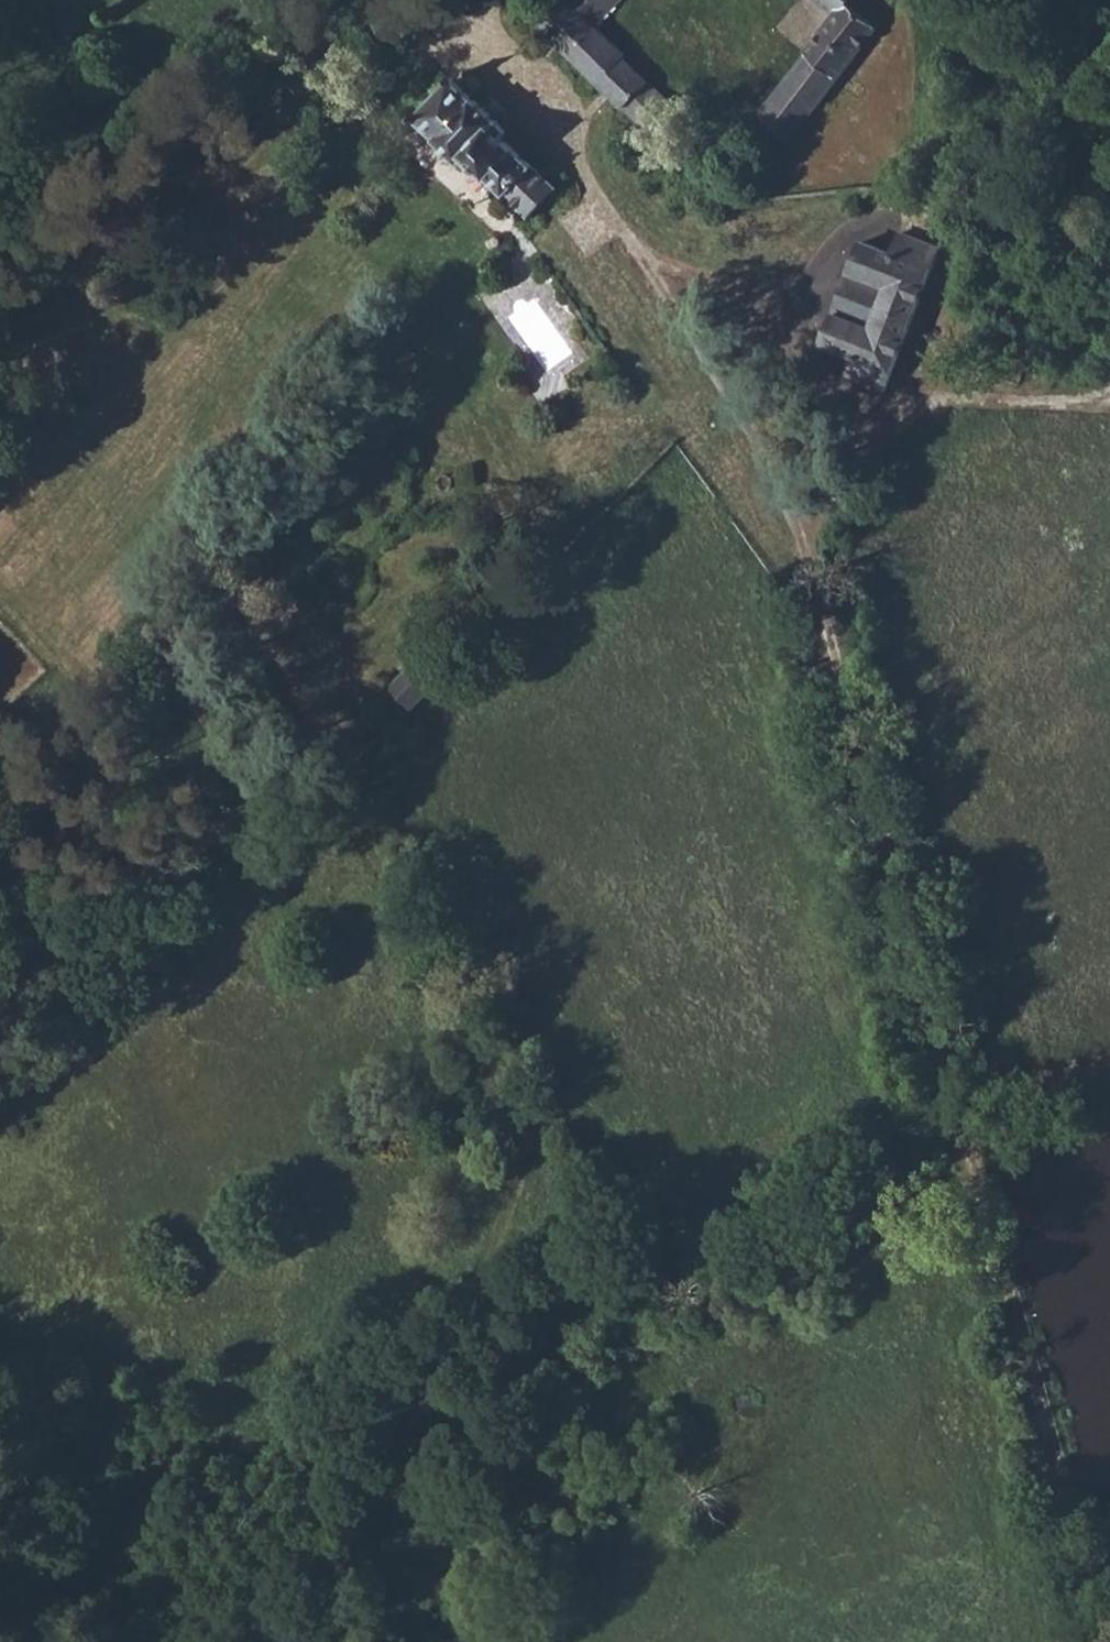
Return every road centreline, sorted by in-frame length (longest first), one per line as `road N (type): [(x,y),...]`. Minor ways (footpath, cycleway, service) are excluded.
road 1 (unclassified): [(906,46),(913,152),(959,248),(944,331),(904,430),(785,531),(1097,1641)]

